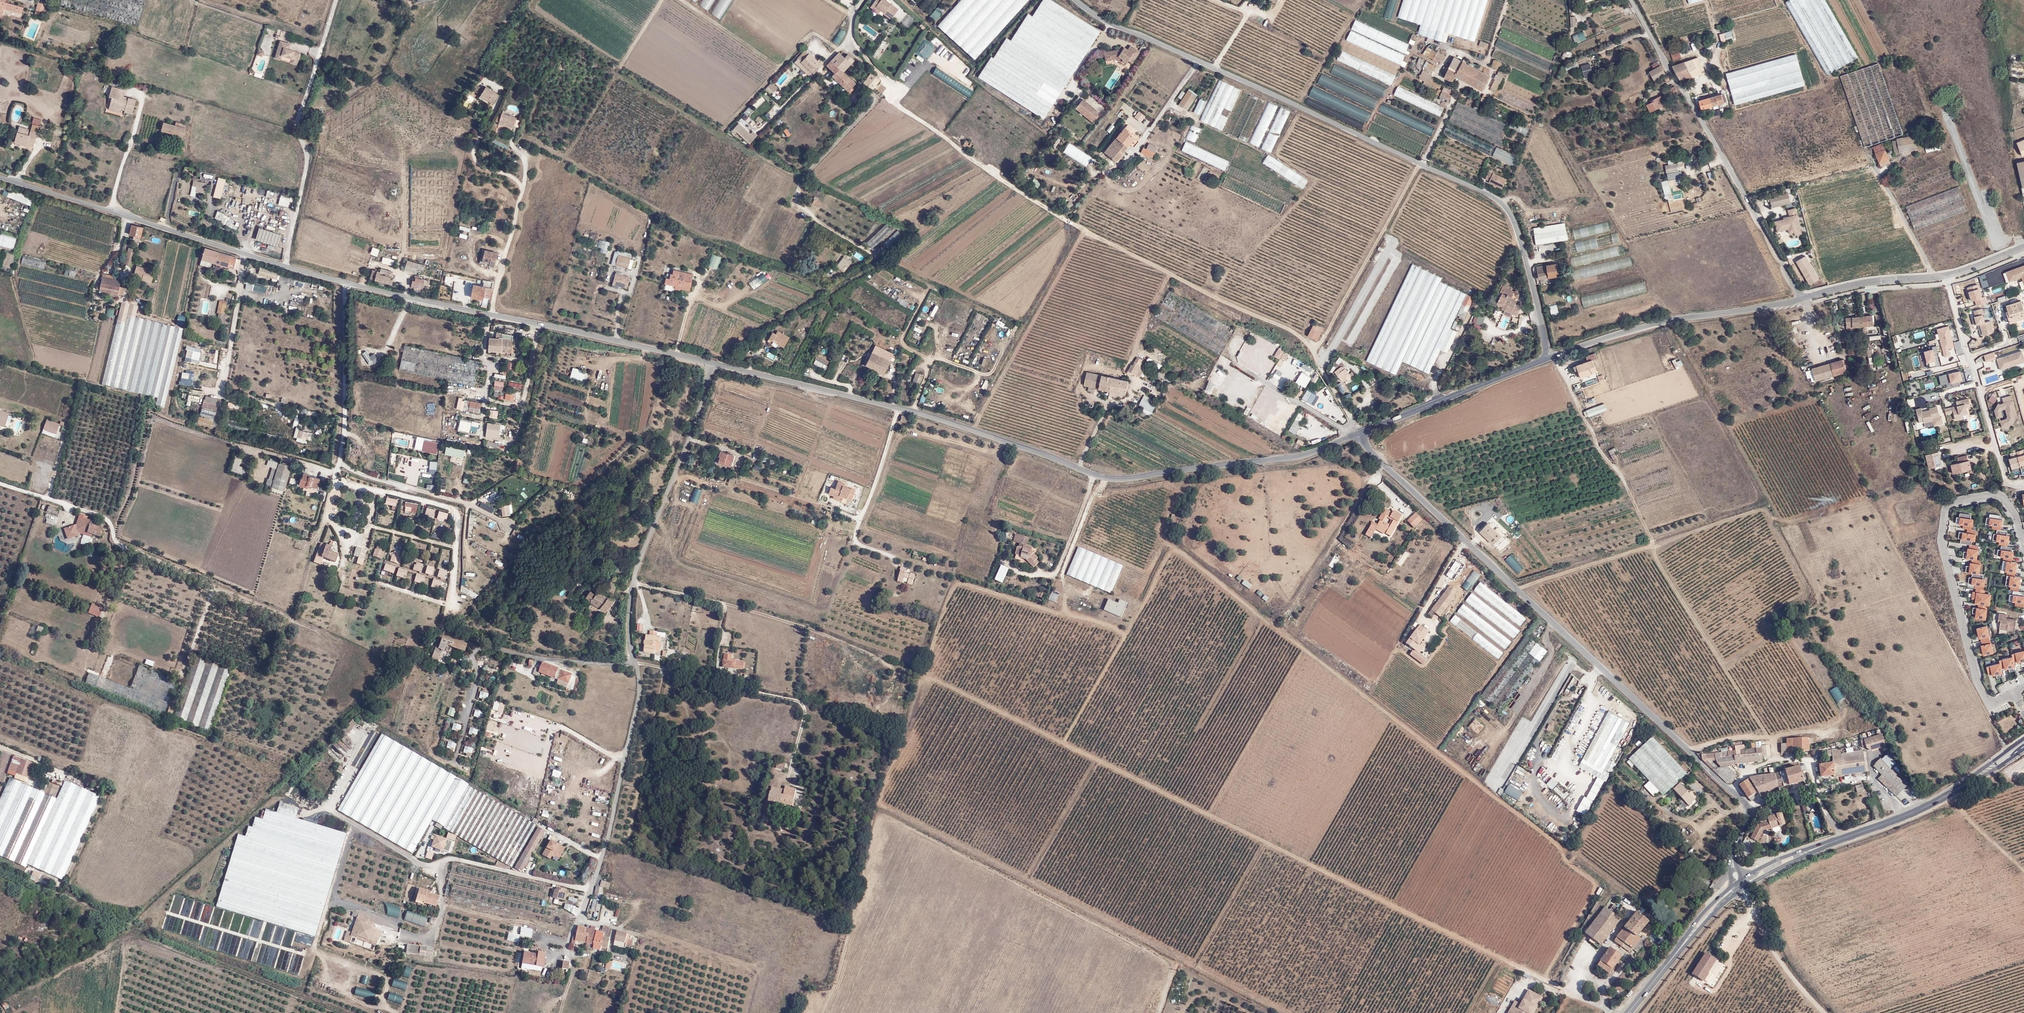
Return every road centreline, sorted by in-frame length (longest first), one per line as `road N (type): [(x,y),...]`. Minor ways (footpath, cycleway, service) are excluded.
road 1 (unclassified): [(0,176),(346,283),(713,363)]
road 2 (track): [(925,674),(1569,992)]
road 3 (unclassified): [(713,363),(892,405),(1123,479),(1297,457),(1356,434)]
road 4 (unclassified): [(1076,0),(1109,23),(1489,194),(1508,209),(1520,235),(1548,357)]
road 5 (unclassified): [(567,947),(607,841),(640,694),(629,632),(633,581),(713,363)]
road 6 (track): [(1350,416),(1299,336),(1068,220),(876,98)]
road 7 (track): [(1172,956),(875,810),(830,986),(813,990),(797,1012)]
road 8 (track): [(1568,868),(1557,845),(1305,648),(1208,814)]
road 9 (unclassified): [(1471,546),(1747,805),(1733,853)]
road 10 (track): [(1566,376),(1655,545),(1760,509),(1813,597)]
road 11 (track): [(1073,223),(1095,197),(1243,260),(1317,180),(1277,153),(1301,107)]
road 12 (track): [(1063,743),(1171,544),(1305,648)]
road 13 (track): [(1517,589),(1655,545),(1768,738)]
road 14 (unclassified): [(1632,0),(1800,297)]
road 15 (residential): [(2015,693),(1990,705),(1980,689),(1941,537),(1946,510),(1994,494),(2008,504),(2023,540)]
road 16 (track): [(1769,514),(1789,522),(1870,501),(1917,588),(1819,618),(1824,633)]
road 17 (track): [(855,539),(822,632),(894,668),(885,706),(873,708),(843,688),(846,646)]
road 18 (track): [(821,504),(794,496),(830,406),(888,428),(871,486),(816,466)]
road 19 (track): [(826,621),(662,566),(695,485),(736,493)]
road 20 (track): [(2023,786),(1837,851),(1767,889),(1757,879)]
road 21 (unclassified): [(1555,355),(1660,321),(1800,297)]
road 22 (track): [(1312,353),(1420,164)]
road 23 (unclassified): [(1356,434),(1548,357)]
road 24 (track): [(837,49),(812,34),(779,67),(683,0)]
road 25 (track): [(1917,588),(2006,751)]
road 26 (track): [(1267,842),(1194,966),(1172,956)]
road 27 (track): [(830,406),(773,387),(759,421),(771,448),(808,462)]
road 28 (track): [(856,534),(830,527),(819,512),(701,491)]
road 29 (track): [(1074,542),(976,514),(966,529),(962,573)]
road 30 (secondary): [(1822,846),(1970,781)]
road 31 (unclassified): [(1356,434),(1471,546)]
road 32 (track): [(680,562),(807,603),(819,600),(821,587)]
road 33 (track): [(1370,483),(1288,611)]
road 34 (track): [(1591,678),(1559,703),(1532,748),(1537,792),(1525,799)]
road 35 (track): [(1708,0),(1647,16),(1660,42),(1716,32)]
road 36 (track): [(701,491),(680,562),(675,547),(699,493)]
road 37 (unclassified): [(1800,297),(1946,275)]
road 38 (track): [(1767,889),(1790,957),(1838,1012)]
road 39 (track): [(1784,8),(1802,48),(1731,69),(1726,46)]
road 40 (track): [(1511,962),(1568,868),(1595,884)]
road 41 (track): [(1644,1012),(1712,927),(1741,931)]
road 42 (track): [(1503,205),(1551,82)]
road 43 (track): [(662,0),(594,112)]
road 44 (track): [(396,1012),(384,1005),(386,976),(352,976),(353,998),(381,1007)]
road 45 (track): [(1751,909),(1773,952),(1825,1012)]
road 46 (track): [(473,144),(466,150),(445,266)]
road 47 (track): [(1295,104),(1363,0)]
road 48 (track): [(1143,0),(1131,24),(1217,63)]
road 49 (track): [(1406,74),(1374,123),(1431,149)]
road 50 (track): [(773,387),(737,386),(713,411),(759,421)]
road 51 (track): [(1106,171),(1108,182),(1125,189),(1157,180),(1159,166),(1149,166),(1130,187)]

